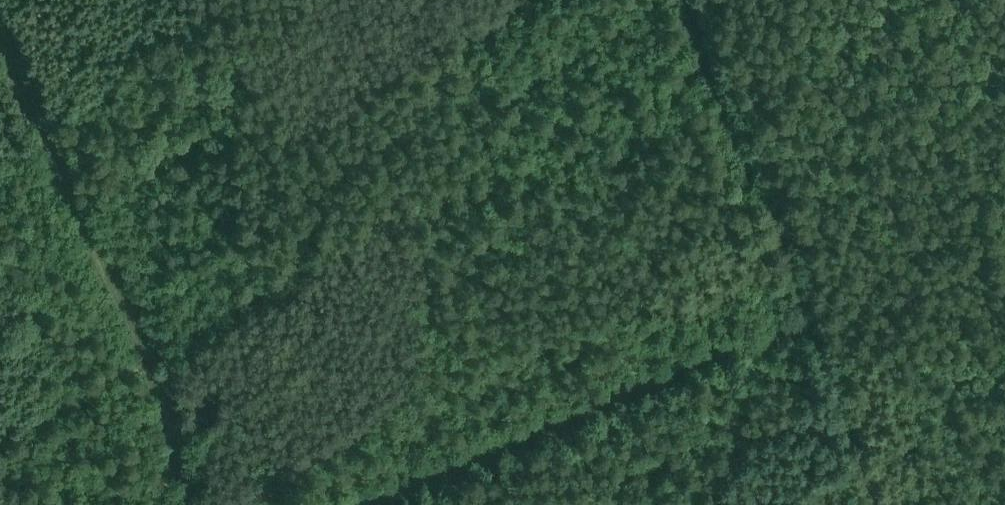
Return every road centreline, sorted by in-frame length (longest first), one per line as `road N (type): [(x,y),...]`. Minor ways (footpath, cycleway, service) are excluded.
road 1 (track): [(681,0),(816,324),(878,504)]
road 2 (track): [(184,504),(155,373),(0,24)]
road 3 (track): [(372,504),(816,324)]

